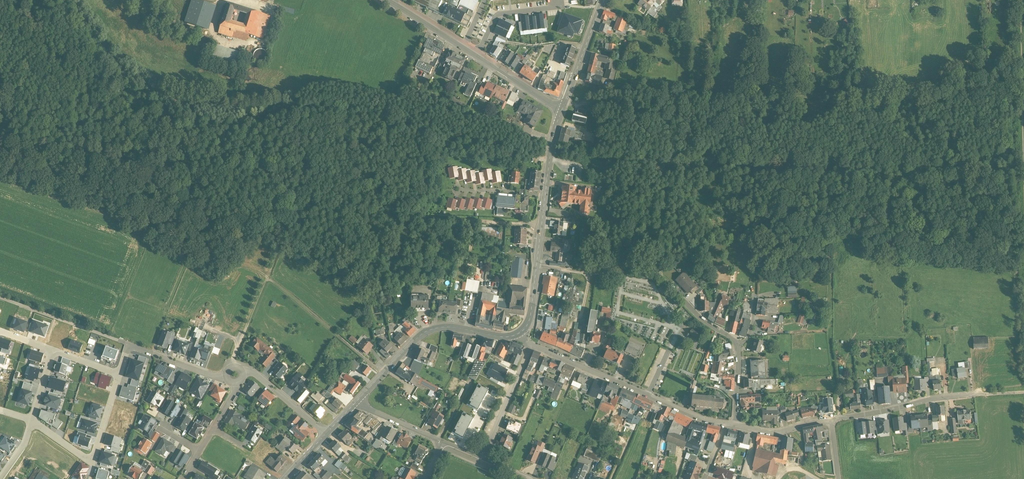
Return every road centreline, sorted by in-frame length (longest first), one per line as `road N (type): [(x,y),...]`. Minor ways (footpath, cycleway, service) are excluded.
road 1 (track): [(82,0),(146,75),(187,96),(337,87),(552,138)]
road 2 (track): [(565,101),(1008,88)]
road 3 (track): [(267,276),(284,228),(308,210),(542,223)]
road 4 (track): [(267,276),(0,184)]
road 5 (residential): [(737,346),(658,273),(537,264)]
road 6 (residential): [(531,345),(725,426)]
road 7 (tertiary): [(388,2),(562,109)]
road 8 (secondary): [(519,333),(435,327),(356,402)]
road 9 (residential): [(32,422),(93,462),(119,375)]
road 10 (track): [(841,419),(830,261)]
road 11 (secondary): [(562,109),(537,264)]
road 12 (track): [(383,374),(267,276)]
road 13 (residential): [(978,394),(830,421)]
road 14 (unclassified): [(128,344),(0,300)]
road 15 (residential): [(737,346),(753,322),(757,219)]
road 16 (residential): [(531,345),(481,459)]

